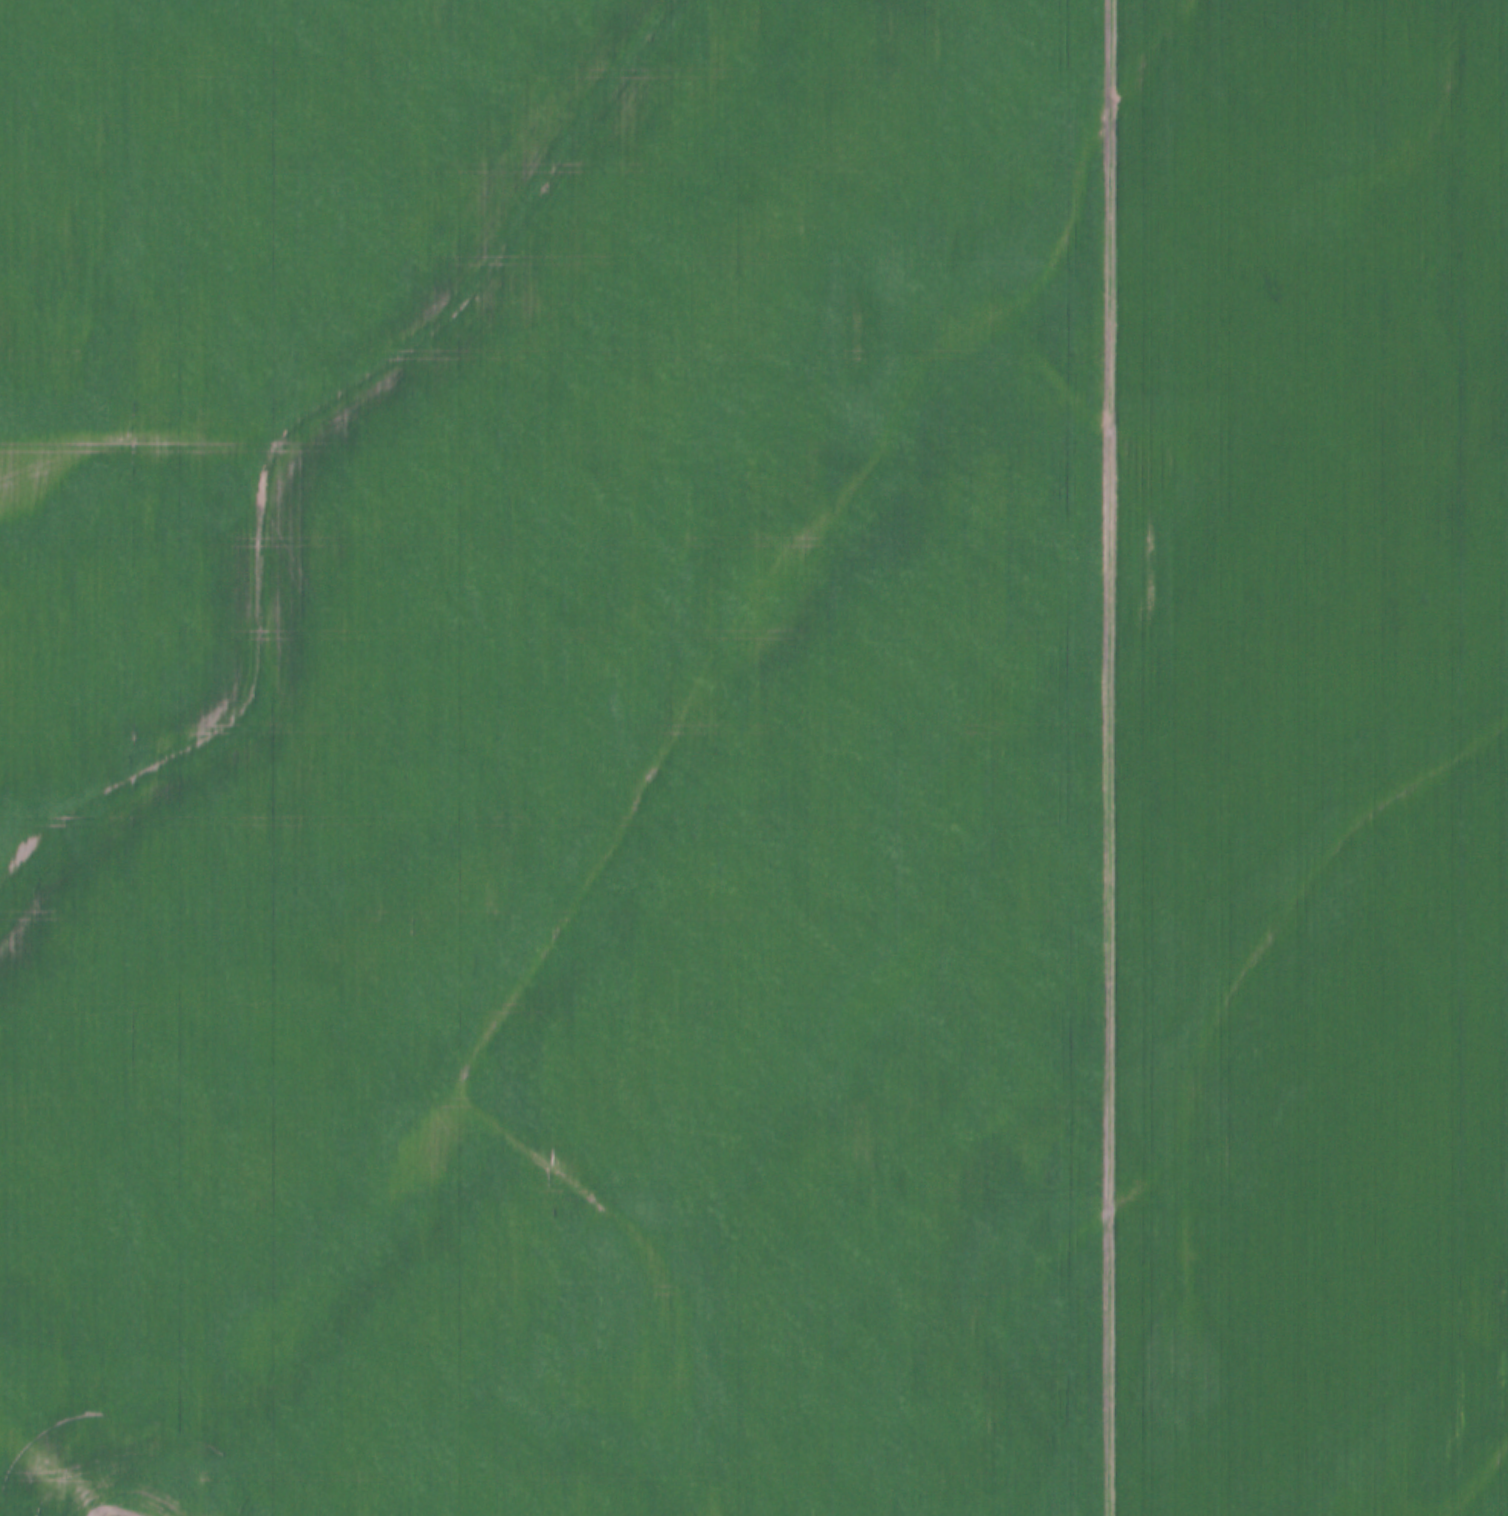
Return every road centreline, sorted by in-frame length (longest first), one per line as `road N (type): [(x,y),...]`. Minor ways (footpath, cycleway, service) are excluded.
road 1 (track): [(1110,1515),(1124,0)]

